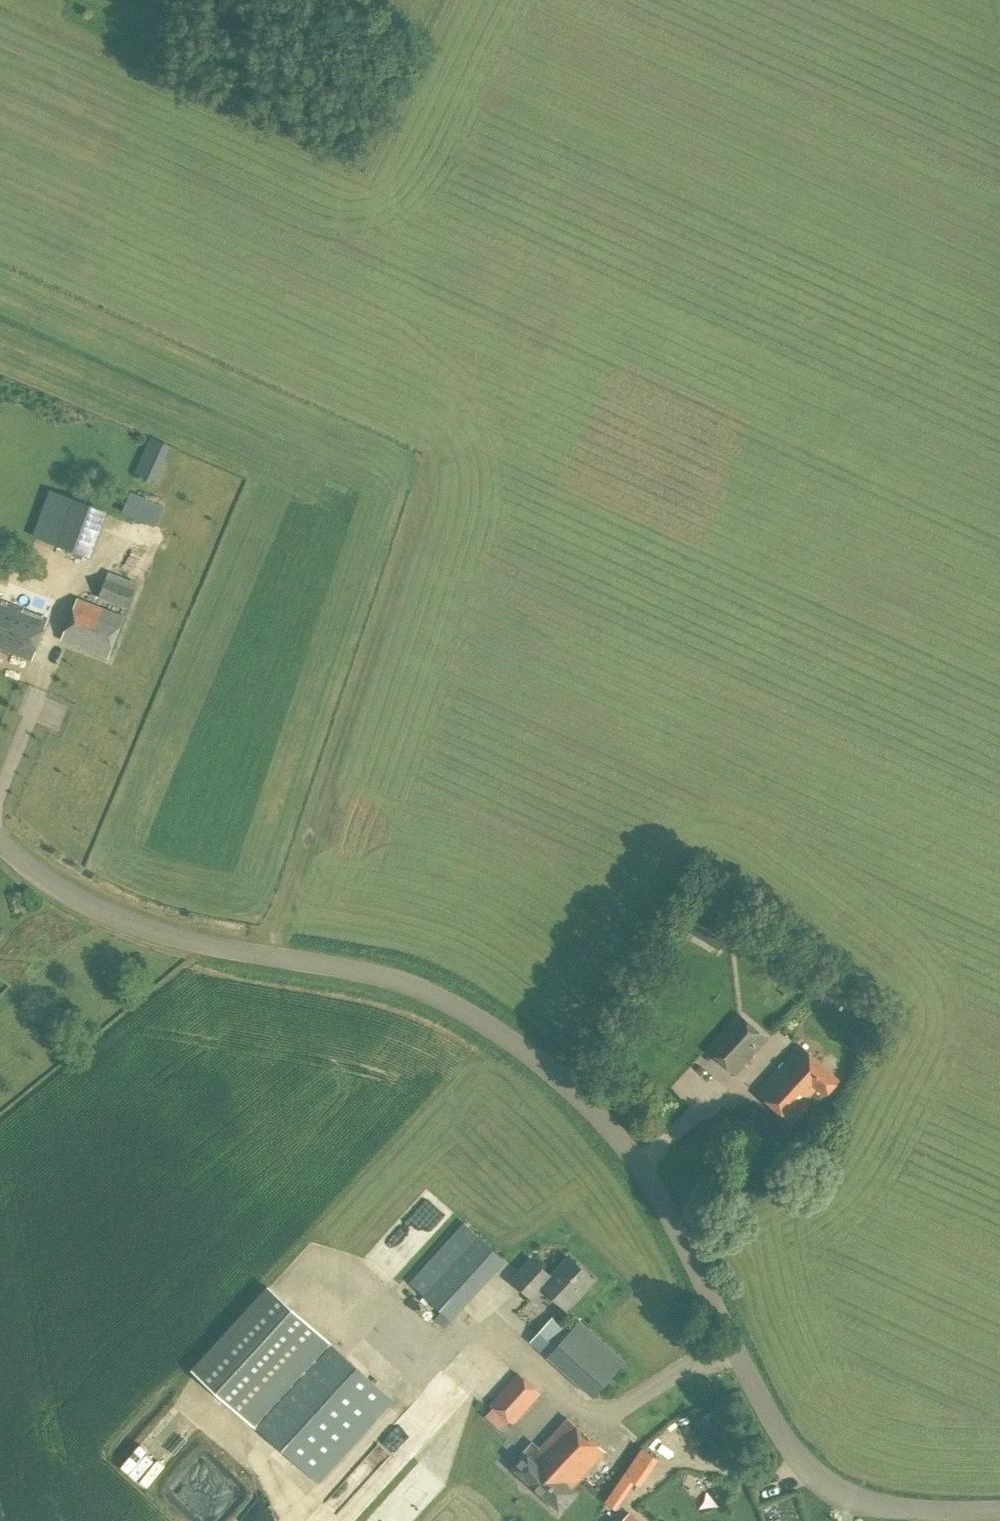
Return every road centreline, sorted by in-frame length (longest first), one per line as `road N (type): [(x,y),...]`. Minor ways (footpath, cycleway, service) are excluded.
road 1 (unclassified): [(999,1514),(872,1512),(839,1498),(806,1471),(774,1429),(649,1181),(598,1116),(478,1020),(363,973),(139,929),(84,906),(0,843)]

